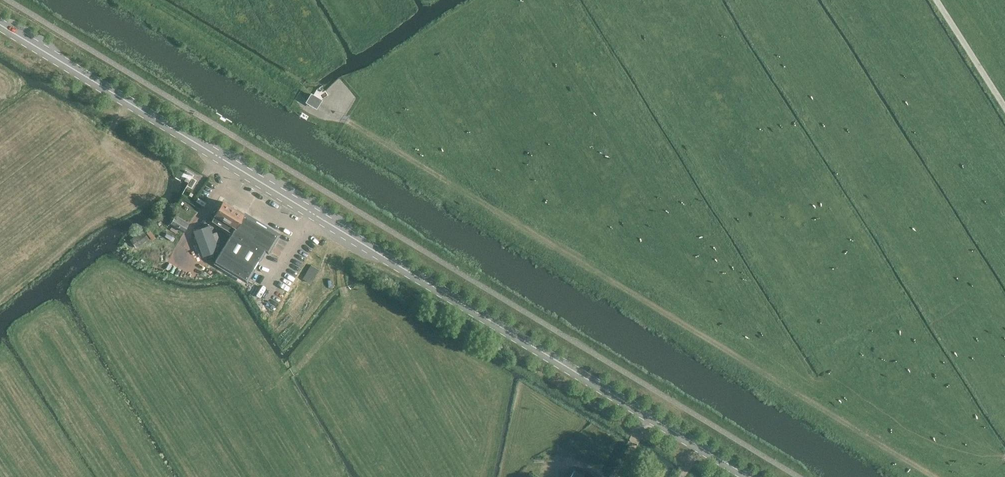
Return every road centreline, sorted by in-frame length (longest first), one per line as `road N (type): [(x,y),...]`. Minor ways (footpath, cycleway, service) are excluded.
road 1 (secondary): [(748,476),(0,26)]
road 2 (track): [(933,476),(294,99)]
road 3 (track): [(1004,106),(937,0)]

